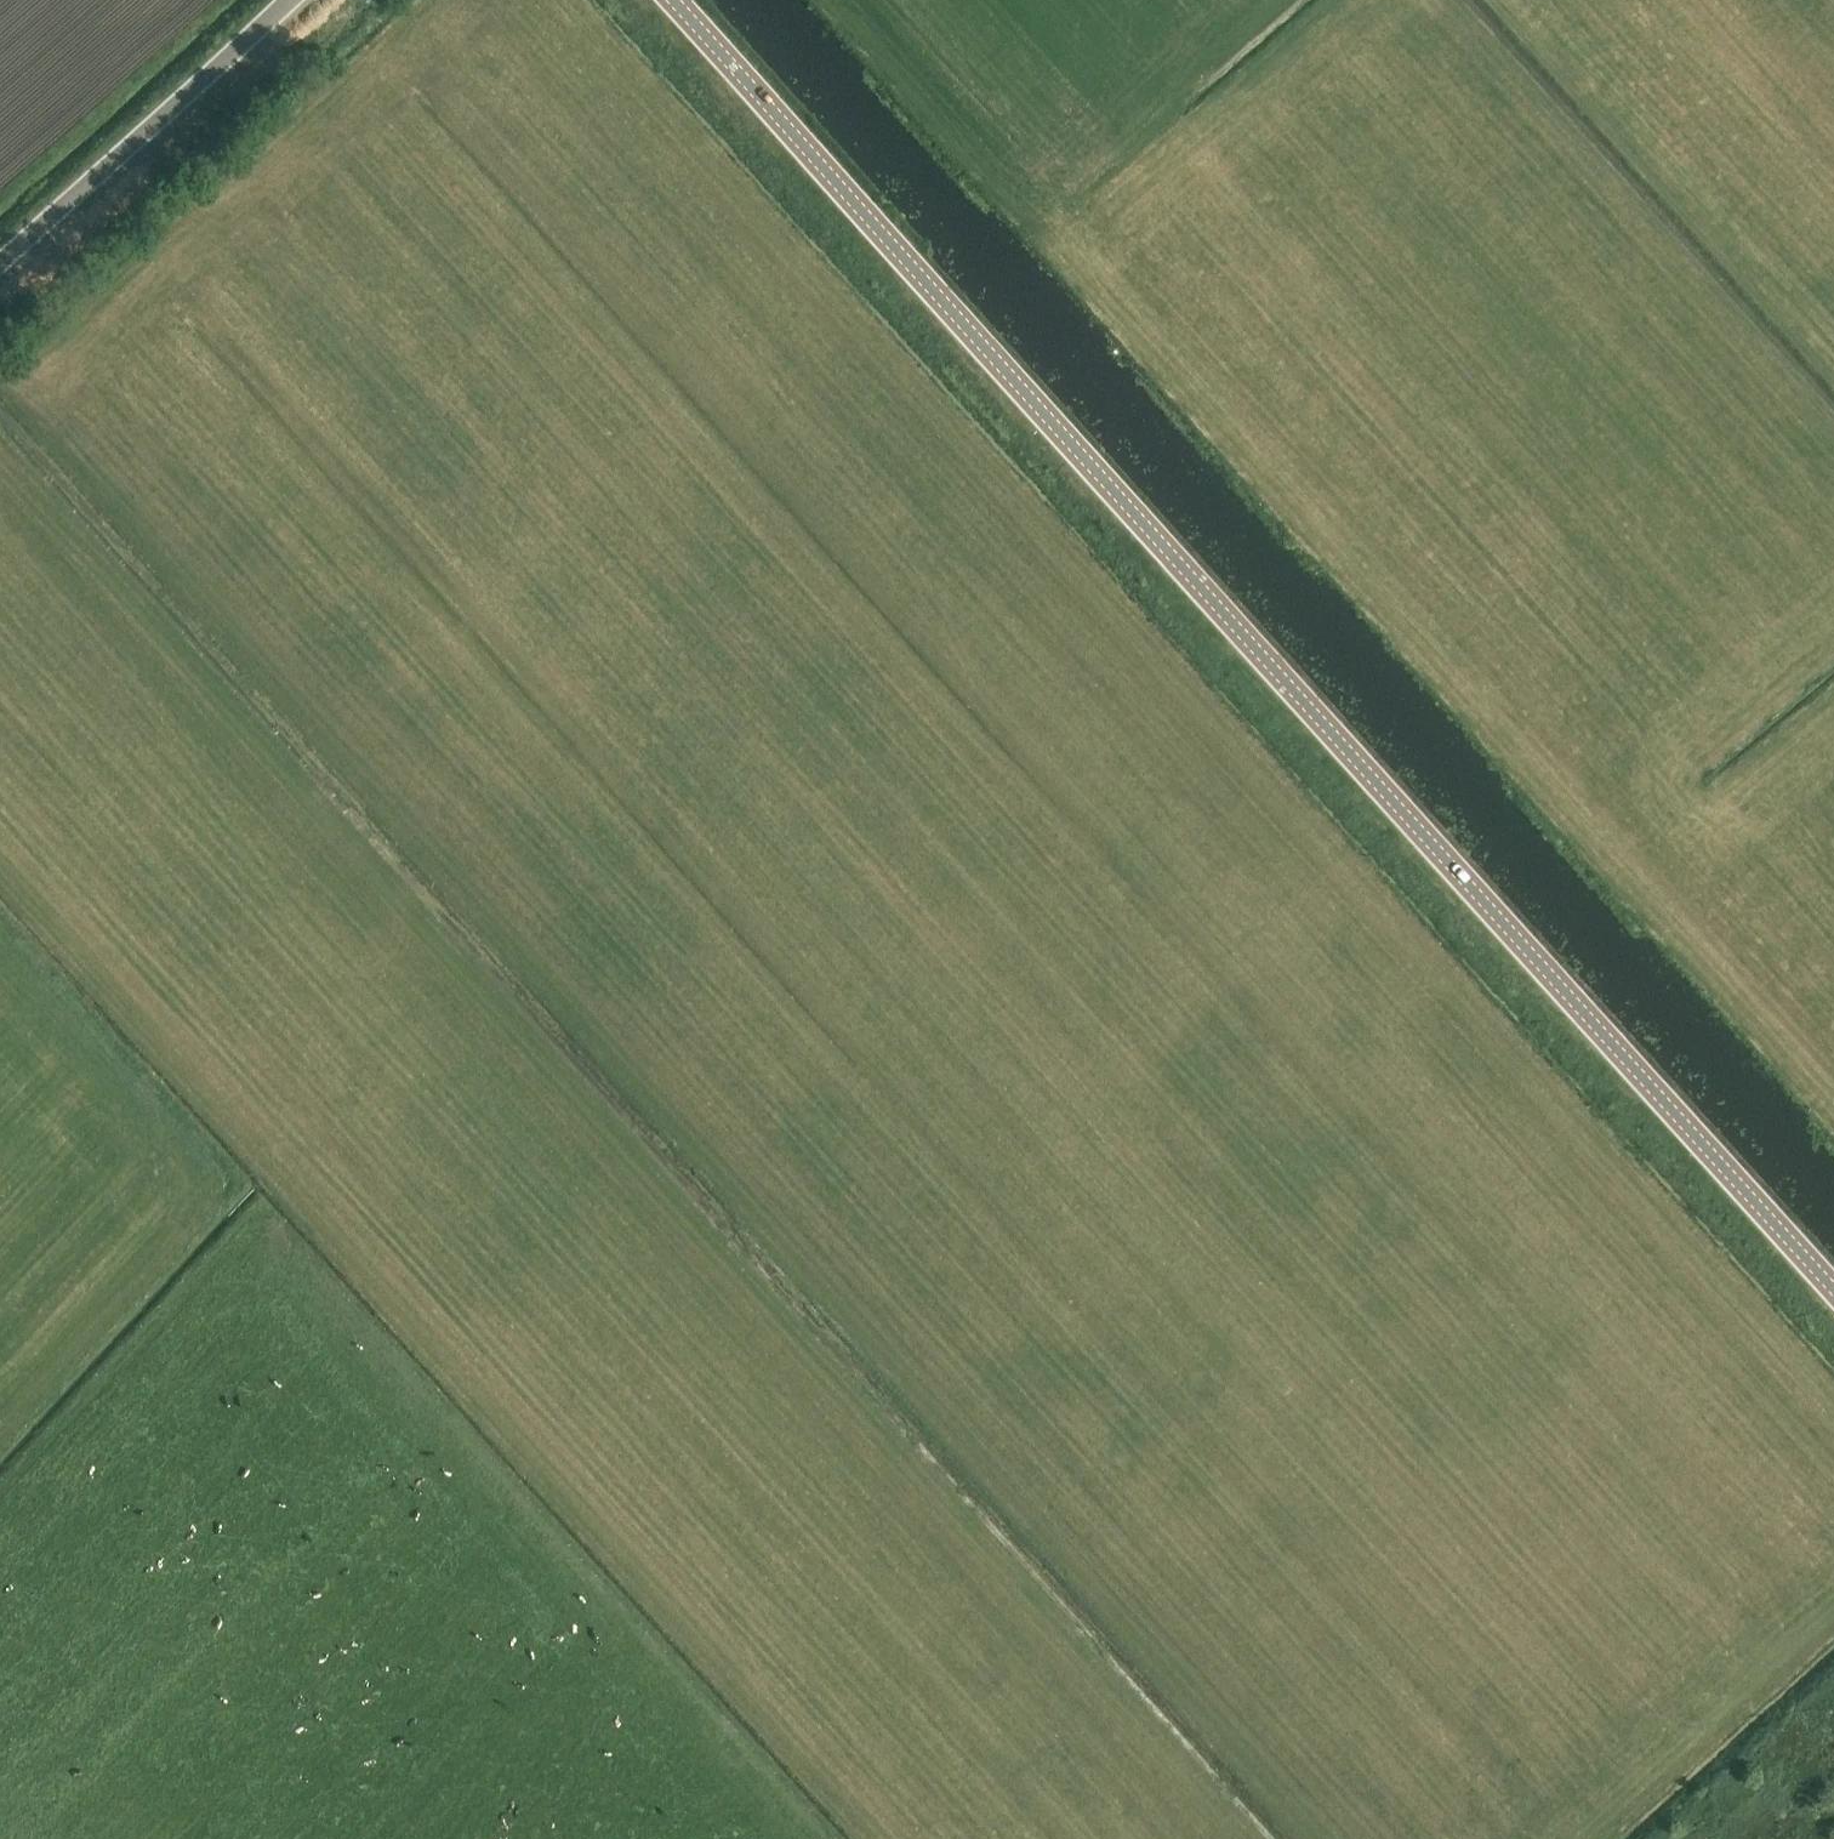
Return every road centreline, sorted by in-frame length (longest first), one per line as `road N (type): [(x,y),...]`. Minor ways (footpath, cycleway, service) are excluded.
road 1 (tertiary): [(1833,1289),(672,0)]
road 2 (unclassified): [(0,260),(288,0)]

